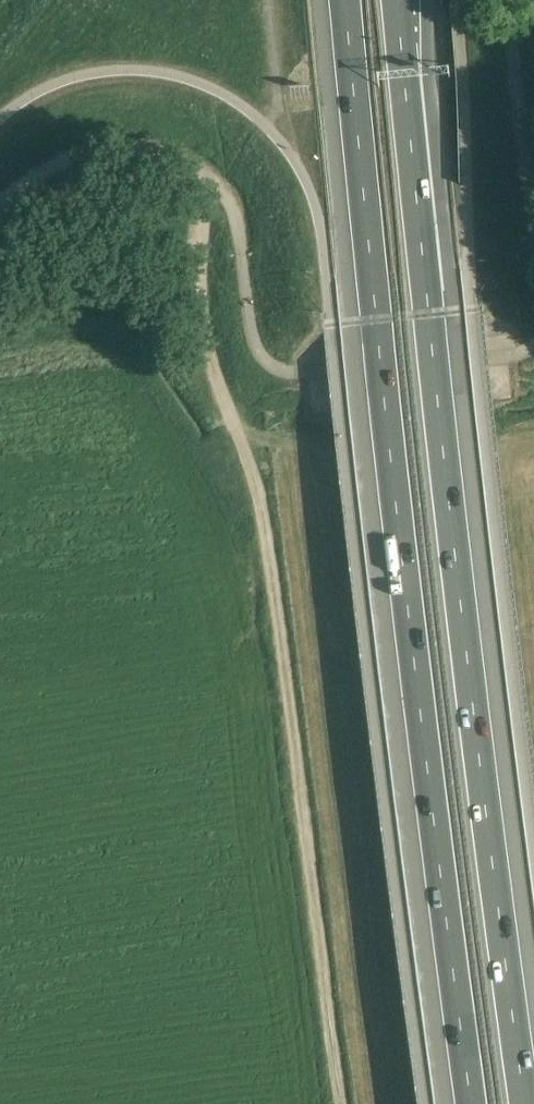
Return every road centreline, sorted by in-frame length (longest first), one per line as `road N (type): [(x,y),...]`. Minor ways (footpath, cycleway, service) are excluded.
road 1 (motorway): [(526,1103),(399,0)]
road 2 (motorway): [(346,0),(425,752),(472,1103)]
road 3 (unclassified): [(243,255),(239,225),(219,191),(156,155),(79,158),(0,207)]

